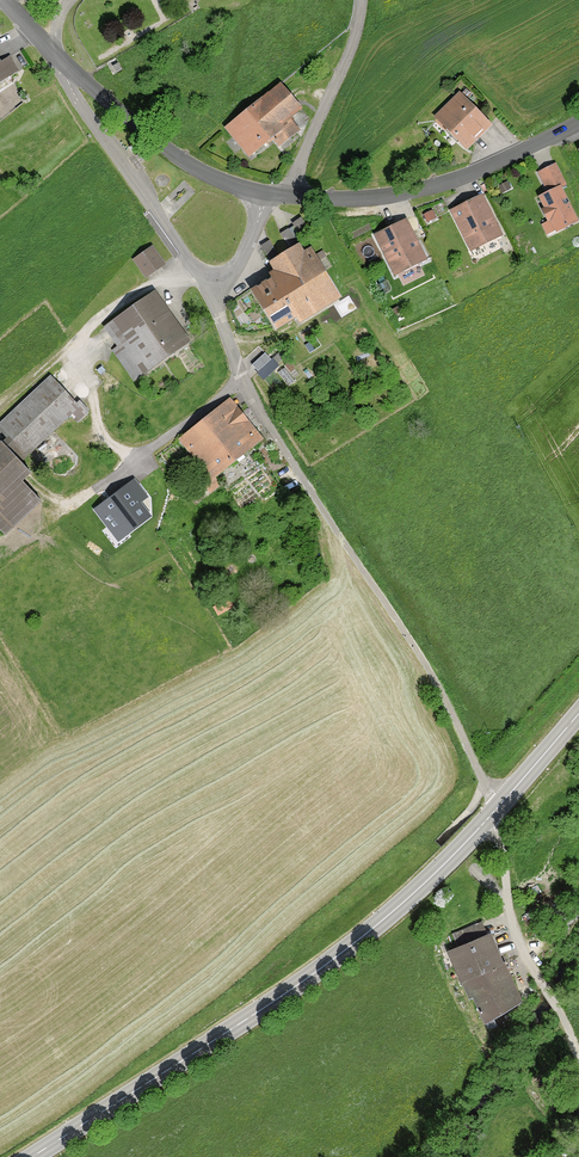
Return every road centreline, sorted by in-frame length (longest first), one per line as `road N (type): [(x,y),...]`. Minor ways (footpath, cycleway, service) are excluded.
road 1 (tertiary): [(34,1156),(358,940),(497,808)]
road 2 (unclassified): [(259,408),(446,698),(497,808)]
road 3 (tertiary): [(290,196),(373,199),(444,186),(578,124)]
road 4 (residential): [(58,60),(77,100),(202,279)]
road 5 (unclassified): [(497,808),(511,925),(578,1051)]
road 6 (tertiary): [(58,60),(180,160),(264,194)]
road 7 (residential): [(364,0),(290,196)]
road 8 (residential): [(202,279),(259,408)]
road 9 (tertiary): [(497,808),(578,713)]

